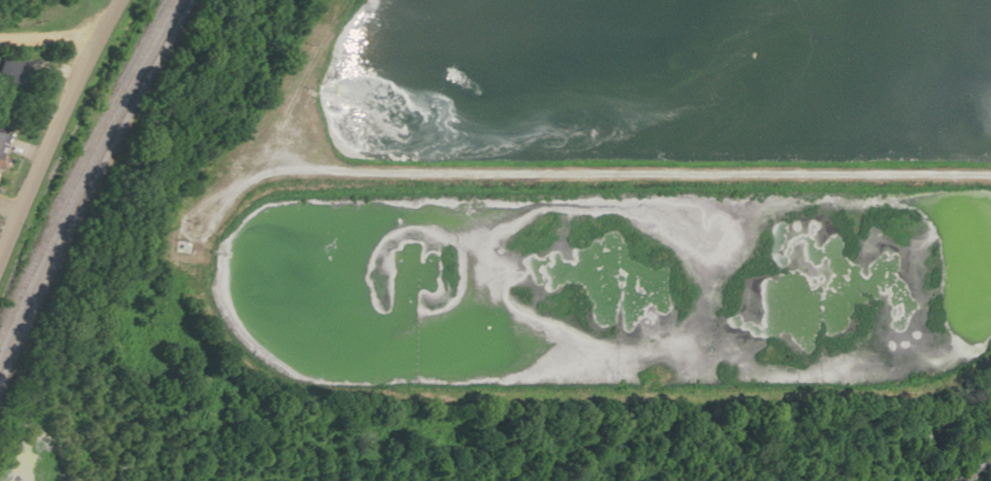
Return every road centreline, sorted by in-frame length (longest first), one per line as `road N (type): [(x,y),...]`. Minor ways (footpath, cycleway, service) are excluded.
road 1 (tertiary): [(0,260),(80,68),(120,0)]

